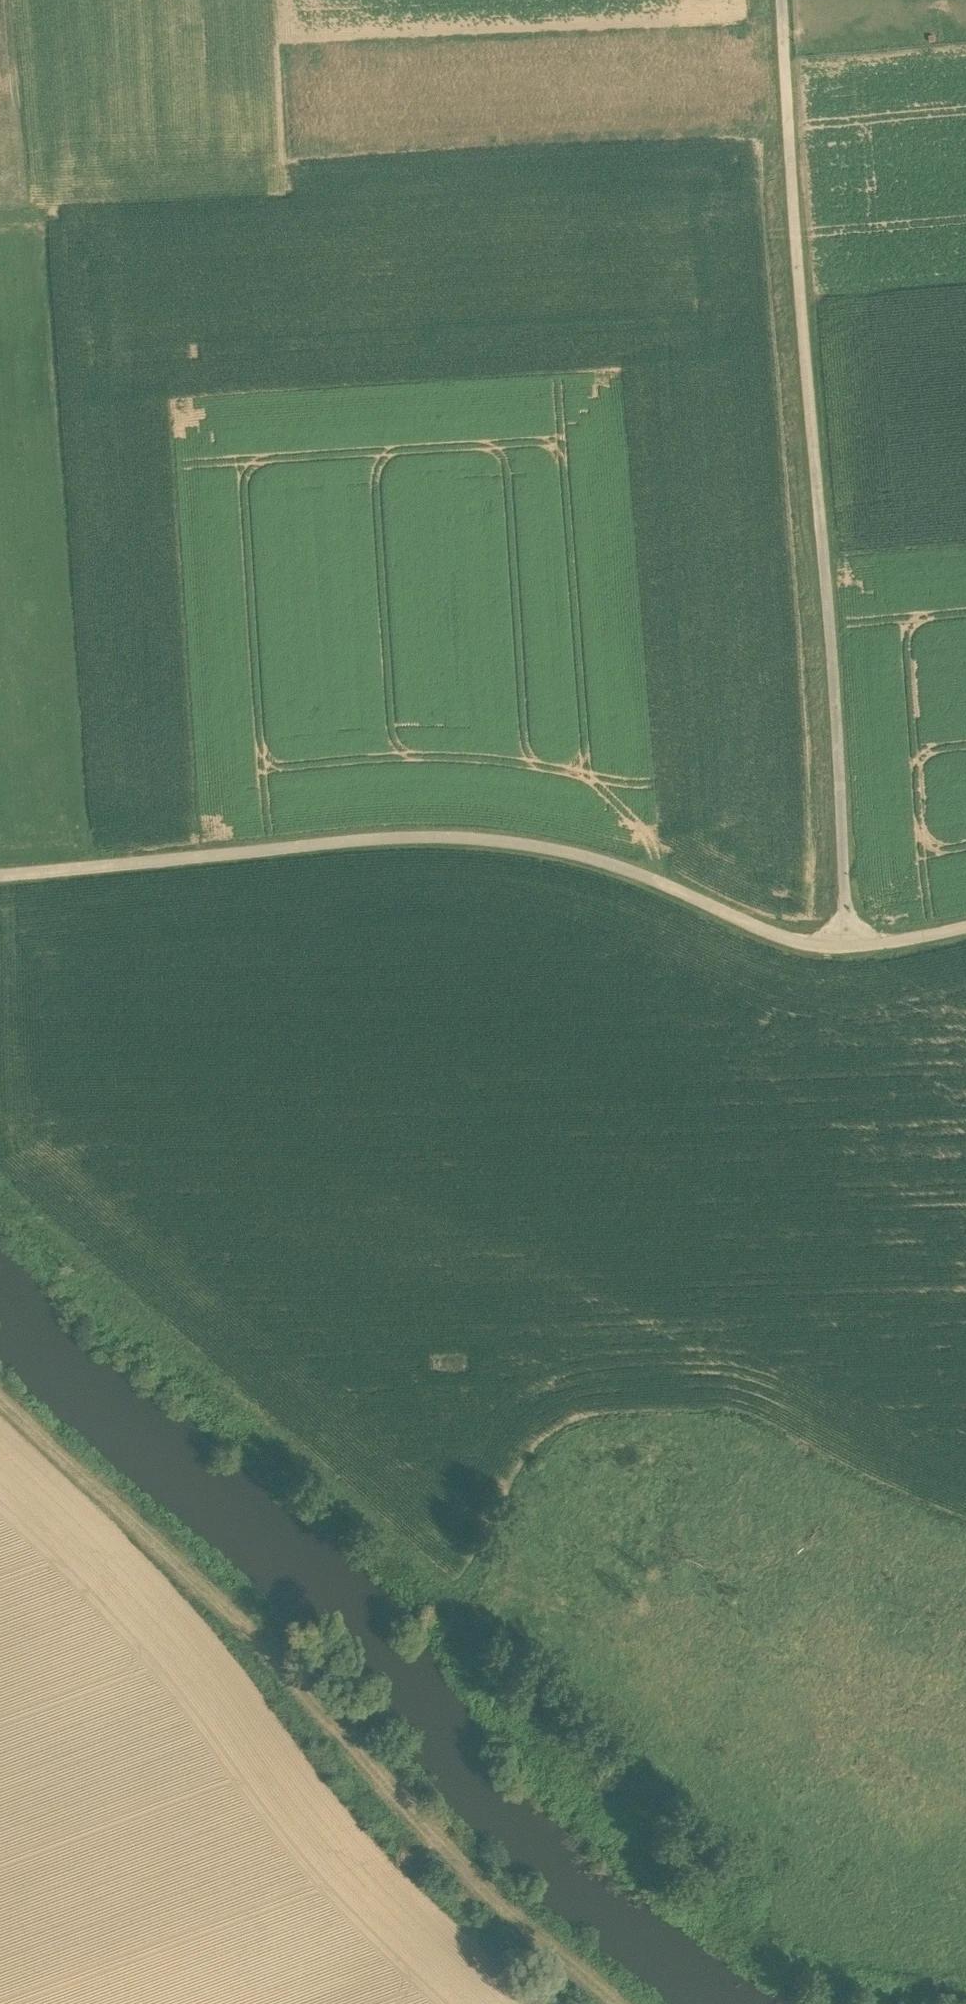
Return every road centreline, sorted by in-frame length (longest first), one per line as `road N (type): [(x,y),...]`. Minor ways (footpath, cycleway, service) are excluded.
road 1 (unclassified): [(849,945),(788,0)]
road 2 (unclassified): [(0,875),(404,838),(476,839),(614,866),(798,941),(849,945)]
road 3 (track): [(0,1398),(287,1654),(440,1838),(615,2003)]

